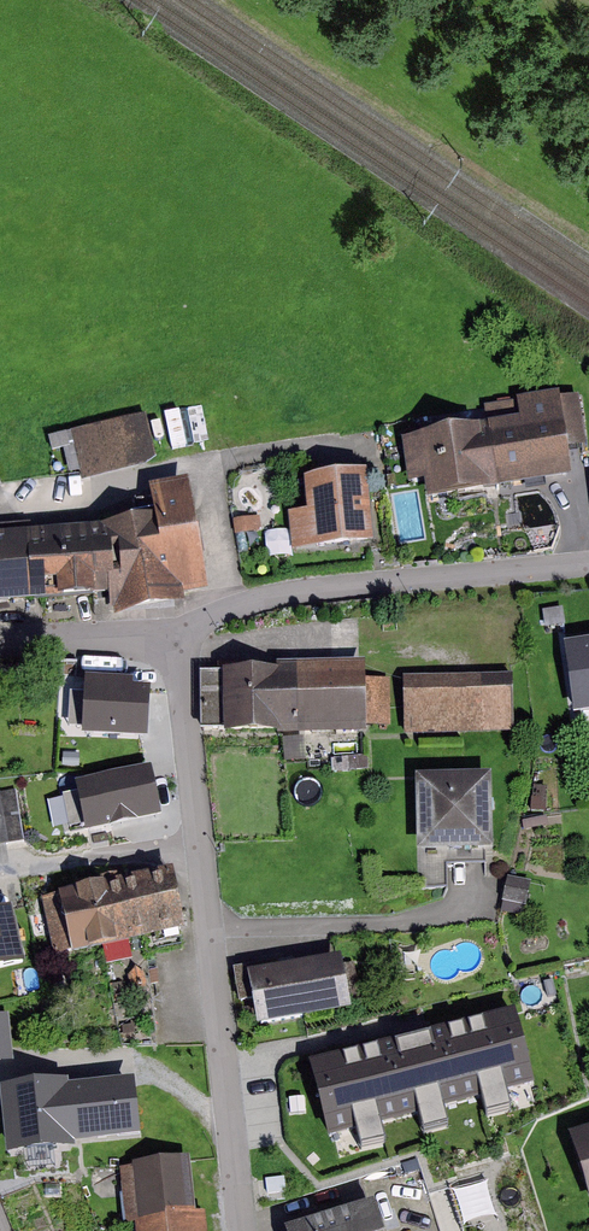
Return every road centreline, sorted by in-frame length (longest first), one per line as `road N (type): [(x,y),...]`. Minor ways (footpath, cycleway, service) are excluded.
road 1 (residential): [(242,1230),(170,638)]
road 2 (residential): [(588,565),(286,593),(170,638)]
road 3 (residential): [(170,638),(0,640)]

